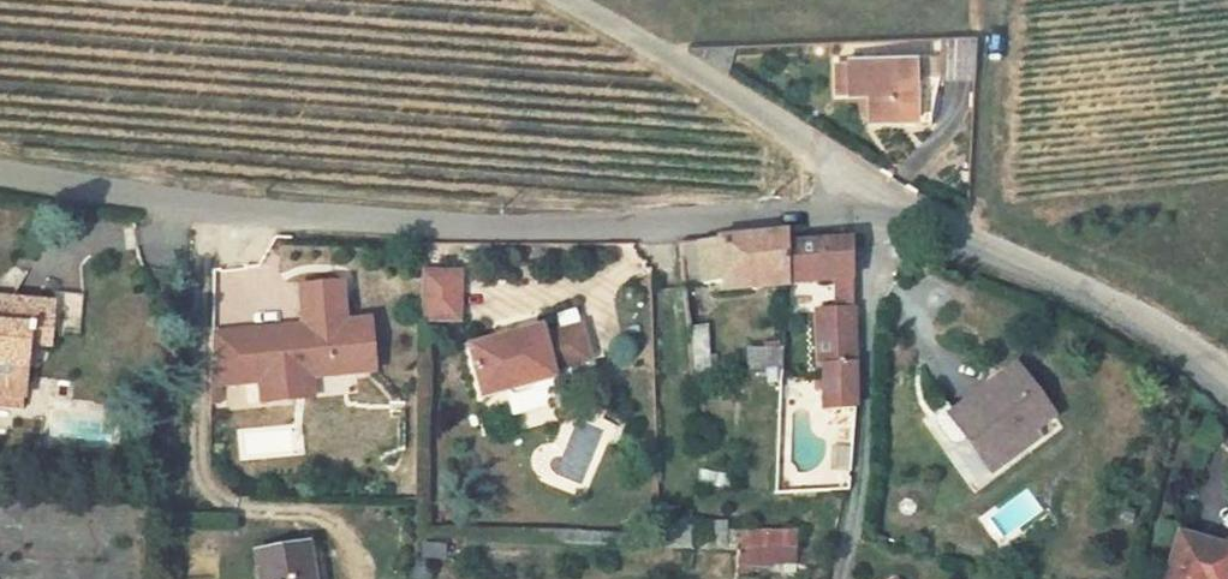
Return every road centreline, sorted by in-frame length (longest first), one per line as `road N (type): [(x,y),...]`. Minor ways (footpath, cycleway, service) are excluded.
road 1 (residential): [(888,199),(570,230),(372,220),(0,174)]
road 2 (residential): [(1227,379),(1190,348),(1058,276),(888,199)]
road 3 (track): [(841,578),(863,477),(872,256),(888,199)]
road 4 (unclassified): [(568,0),(666,50),(888,199)]

